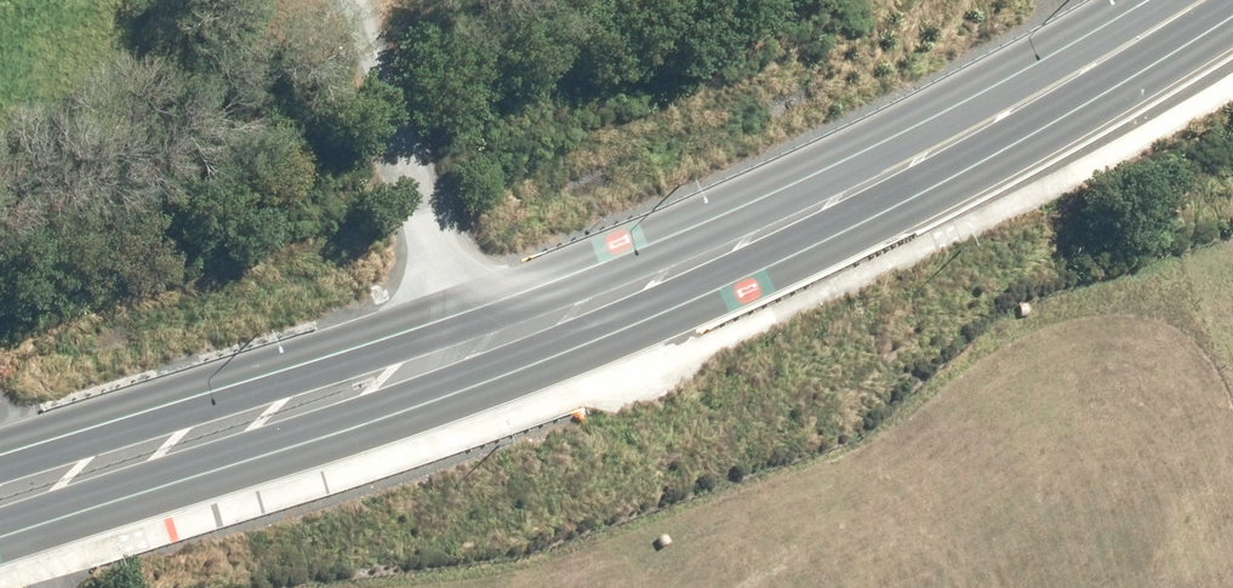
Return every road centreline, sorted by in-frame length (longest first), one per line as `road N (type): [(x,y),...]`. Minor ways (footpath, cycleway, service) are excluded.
road 1 (trunk): [(1232,6),(1023,141),(681,294),(471,376),(0,526)]
road 2 (trunk): [(0,445),(449,304),(693,209),(1006,77),(1138,0)]
road 3 (track): [(357,0),(471,376)]

